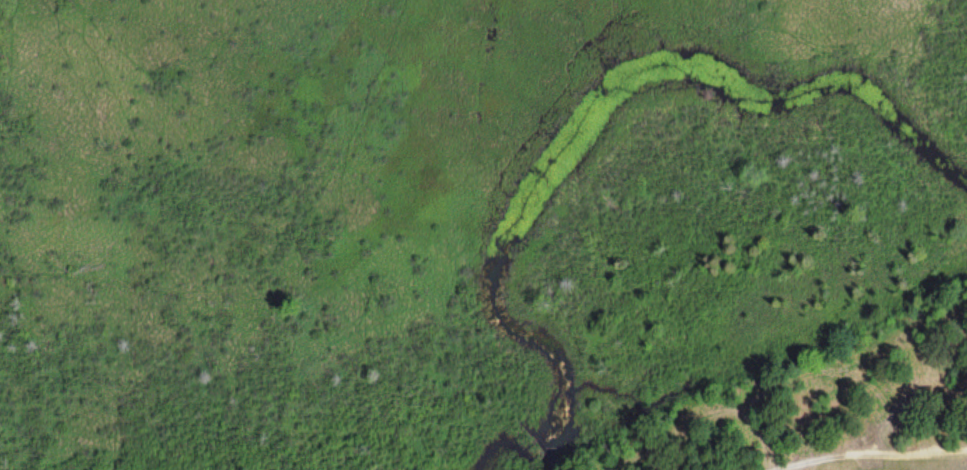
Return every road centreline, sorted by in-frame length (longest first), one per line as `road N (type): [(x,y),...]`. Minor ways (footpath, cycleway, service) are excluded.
road 1 (track): [(772,469),(938,447),(966,451)]

